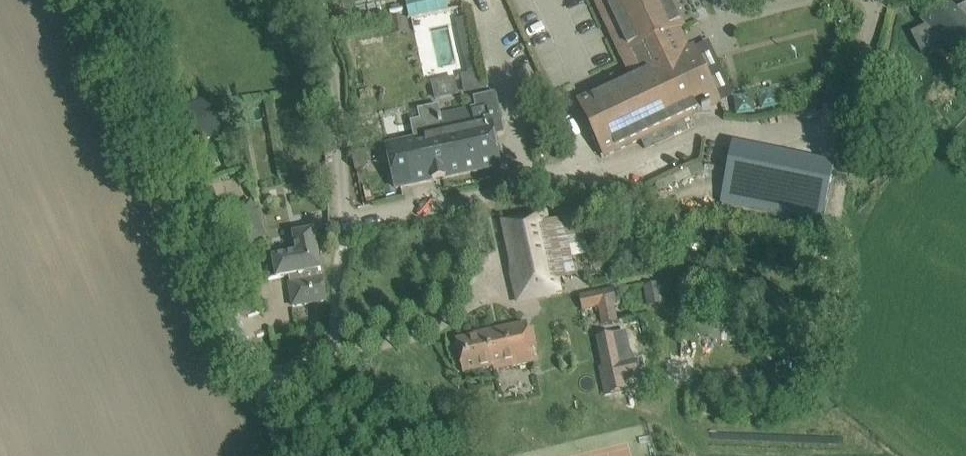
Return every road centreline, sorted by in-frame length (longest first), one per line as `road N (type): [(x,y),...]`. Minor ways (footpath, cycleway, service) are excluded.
road 1 (unclassified): [(289,455),(85,0)]

